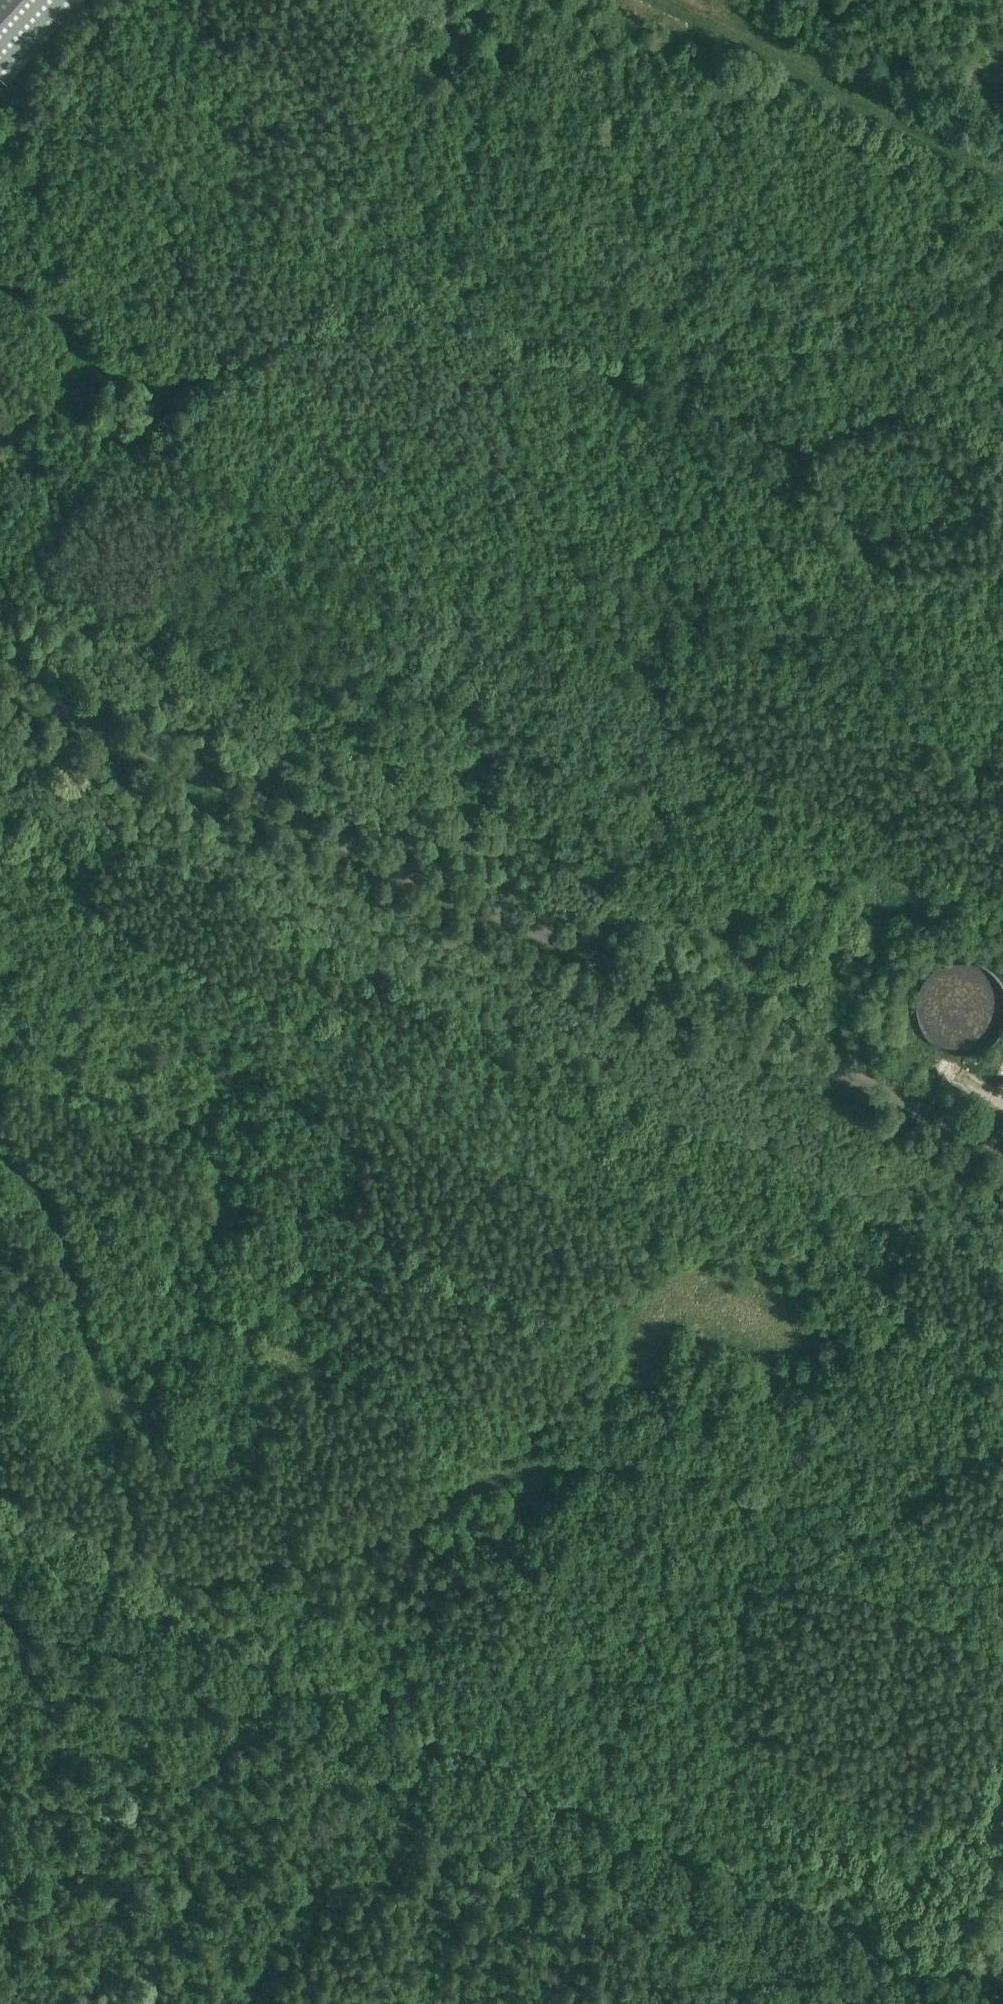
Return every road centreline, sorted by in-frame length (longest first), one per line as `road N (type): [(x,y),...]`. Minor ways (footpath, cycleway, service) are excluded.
road 1 (unclassified): [(1002,1149),(0,683)]
road 2 (track): [(93,381),(56,317),(0,280)]

